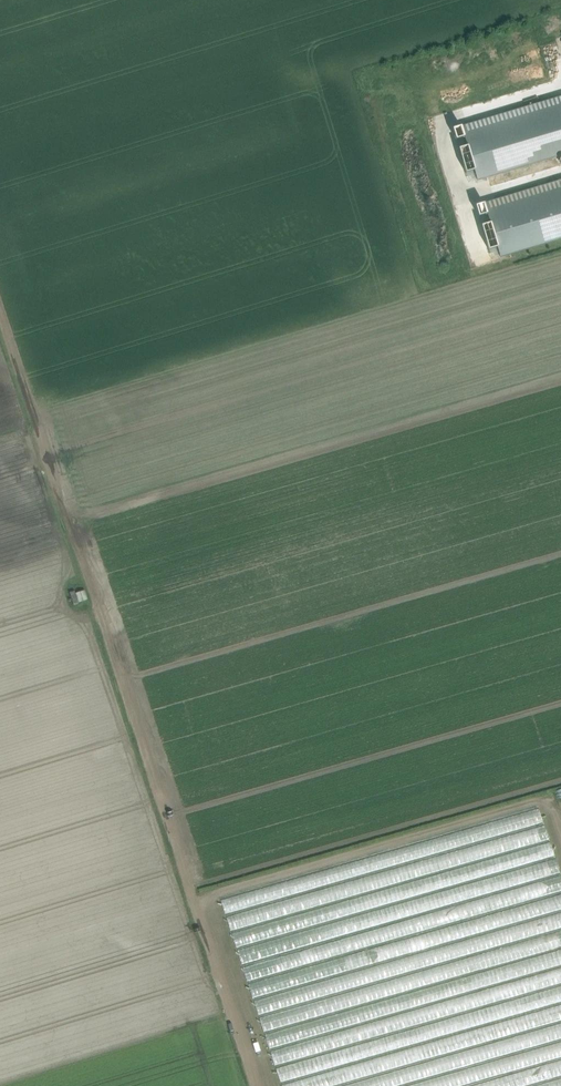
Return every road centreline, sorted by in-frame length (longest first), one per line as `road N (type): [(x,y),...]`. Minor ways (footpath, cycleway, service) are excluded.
road 1 (track): [(256,1085),(0,316)]

